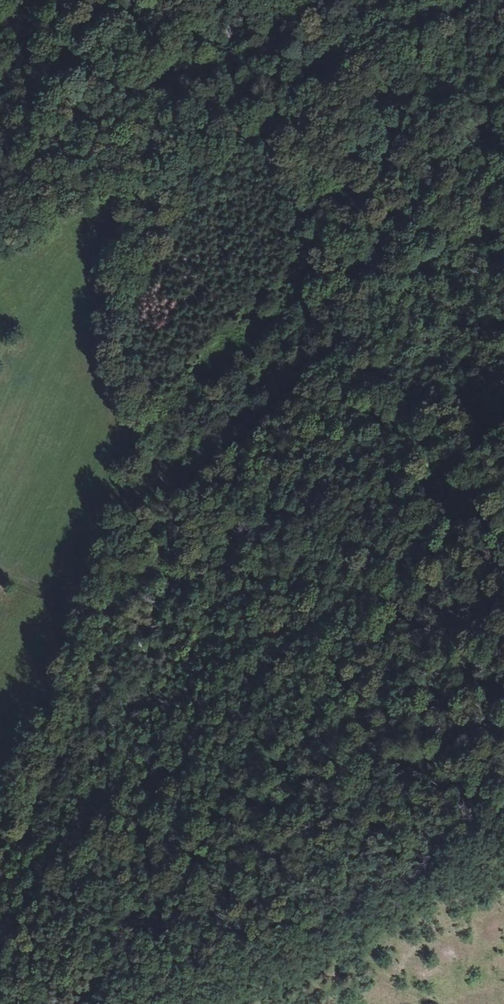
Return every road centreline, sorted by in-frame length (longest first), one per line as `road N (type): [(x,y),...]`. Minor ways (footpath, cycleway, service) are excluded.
road 1 (track): [(0,966),(209,749),(420,498),(503,422)]
road 2 (track): [(394,0),(177,199),(134,260),(118,313),(117,348),(140,413),(119,549)]
road 3 (track): [(119,549),(150,529),(313,375),(503,178)]
road 4 (track): [(119,549),(60,725),(0,853)]

